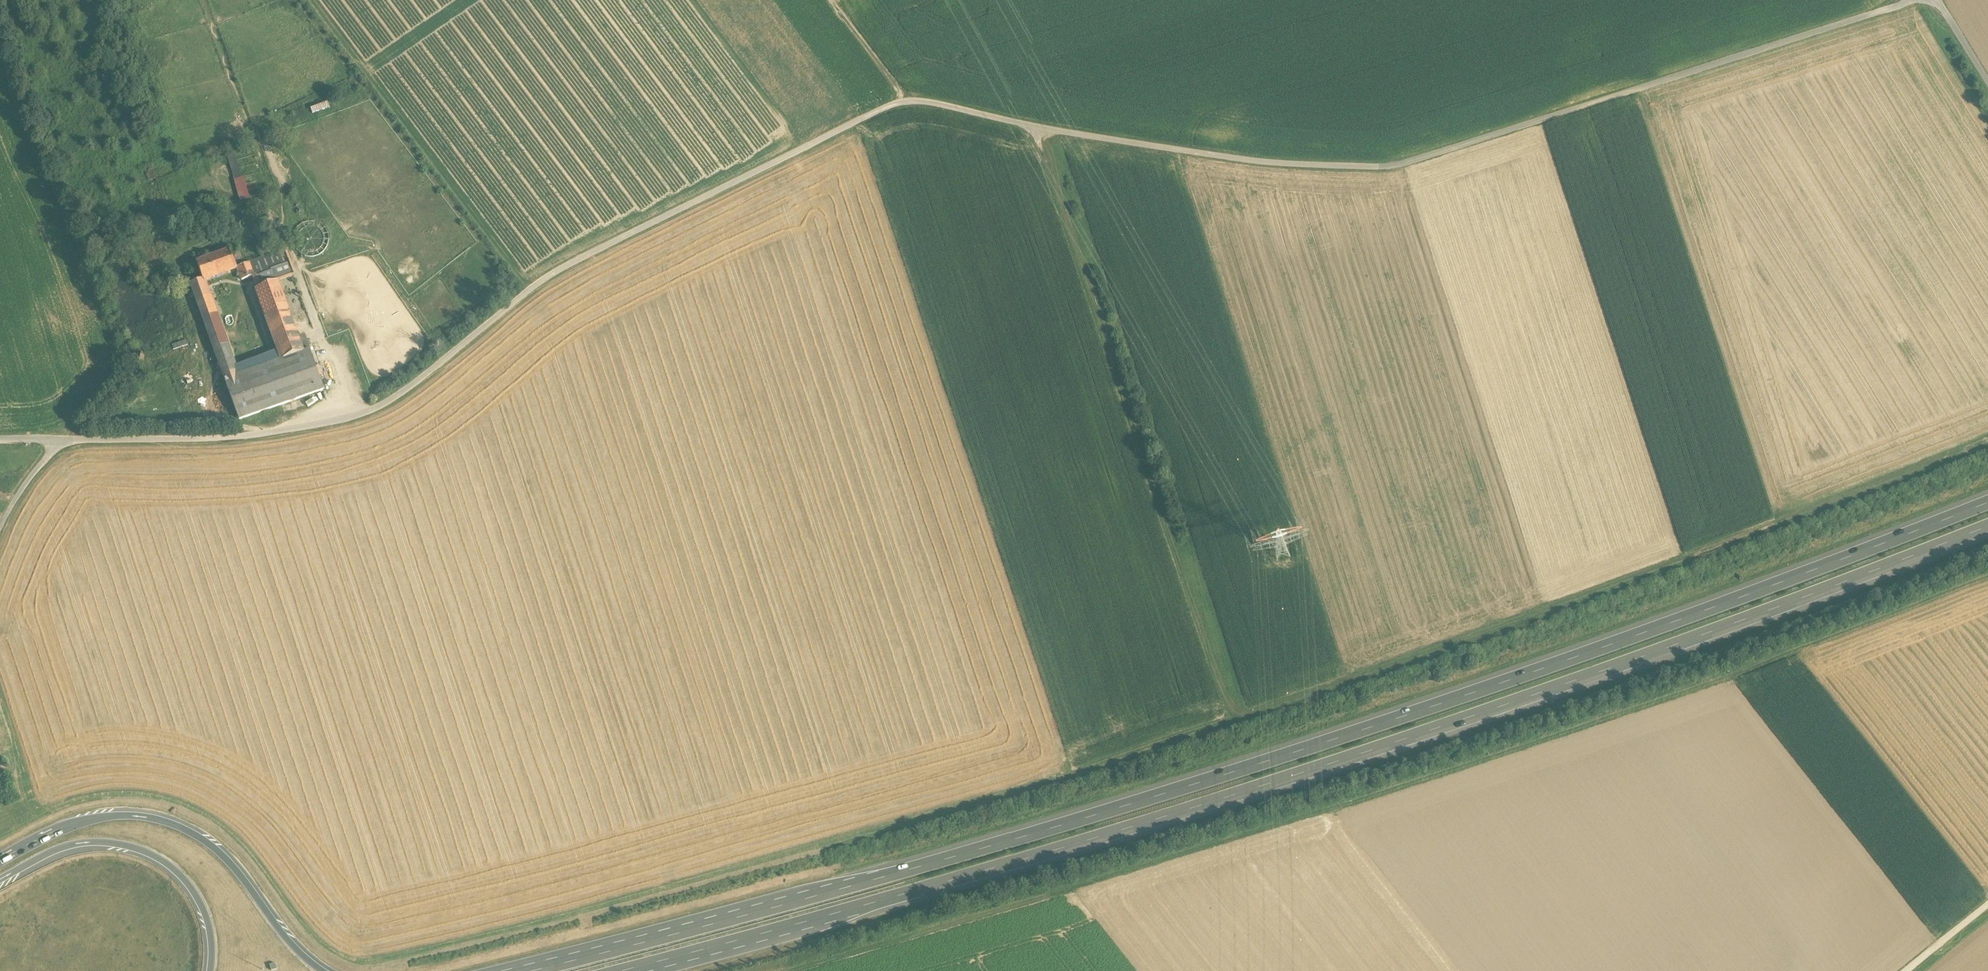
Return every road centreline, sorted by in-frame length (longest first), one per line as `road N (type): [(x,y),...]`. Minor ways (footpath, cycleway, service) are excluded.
road 1 (track): [(377,963),(1037,784),(1701,557),(1987,442)]
road 2 (track): [(1917,0),(1393,167),(1271,164),(920,101),(895,105),(579,259),(373,409)]
road 3 (motorway): [(1987,499),(1681,617),(1241,768),(849,887),(528,970)]
road 4 (motorway): [(625,970),(1199,805),(1710,630),(1987,524)]
road 5 (track): [(799,970),(1345,815),(1629,722),(1987,585)]
road 6 (track): [(1229,720),(1035,127)]
road 7 (motorway): [(321,970),(287,940),(223,854),(168,821),(87,820),(0,860)]
road 8 (trunk): [(0,881),(75,846),(149,853),(175,870),(201,906),(210,970)]
road 9 (track): [(906,103),(830,0)]

